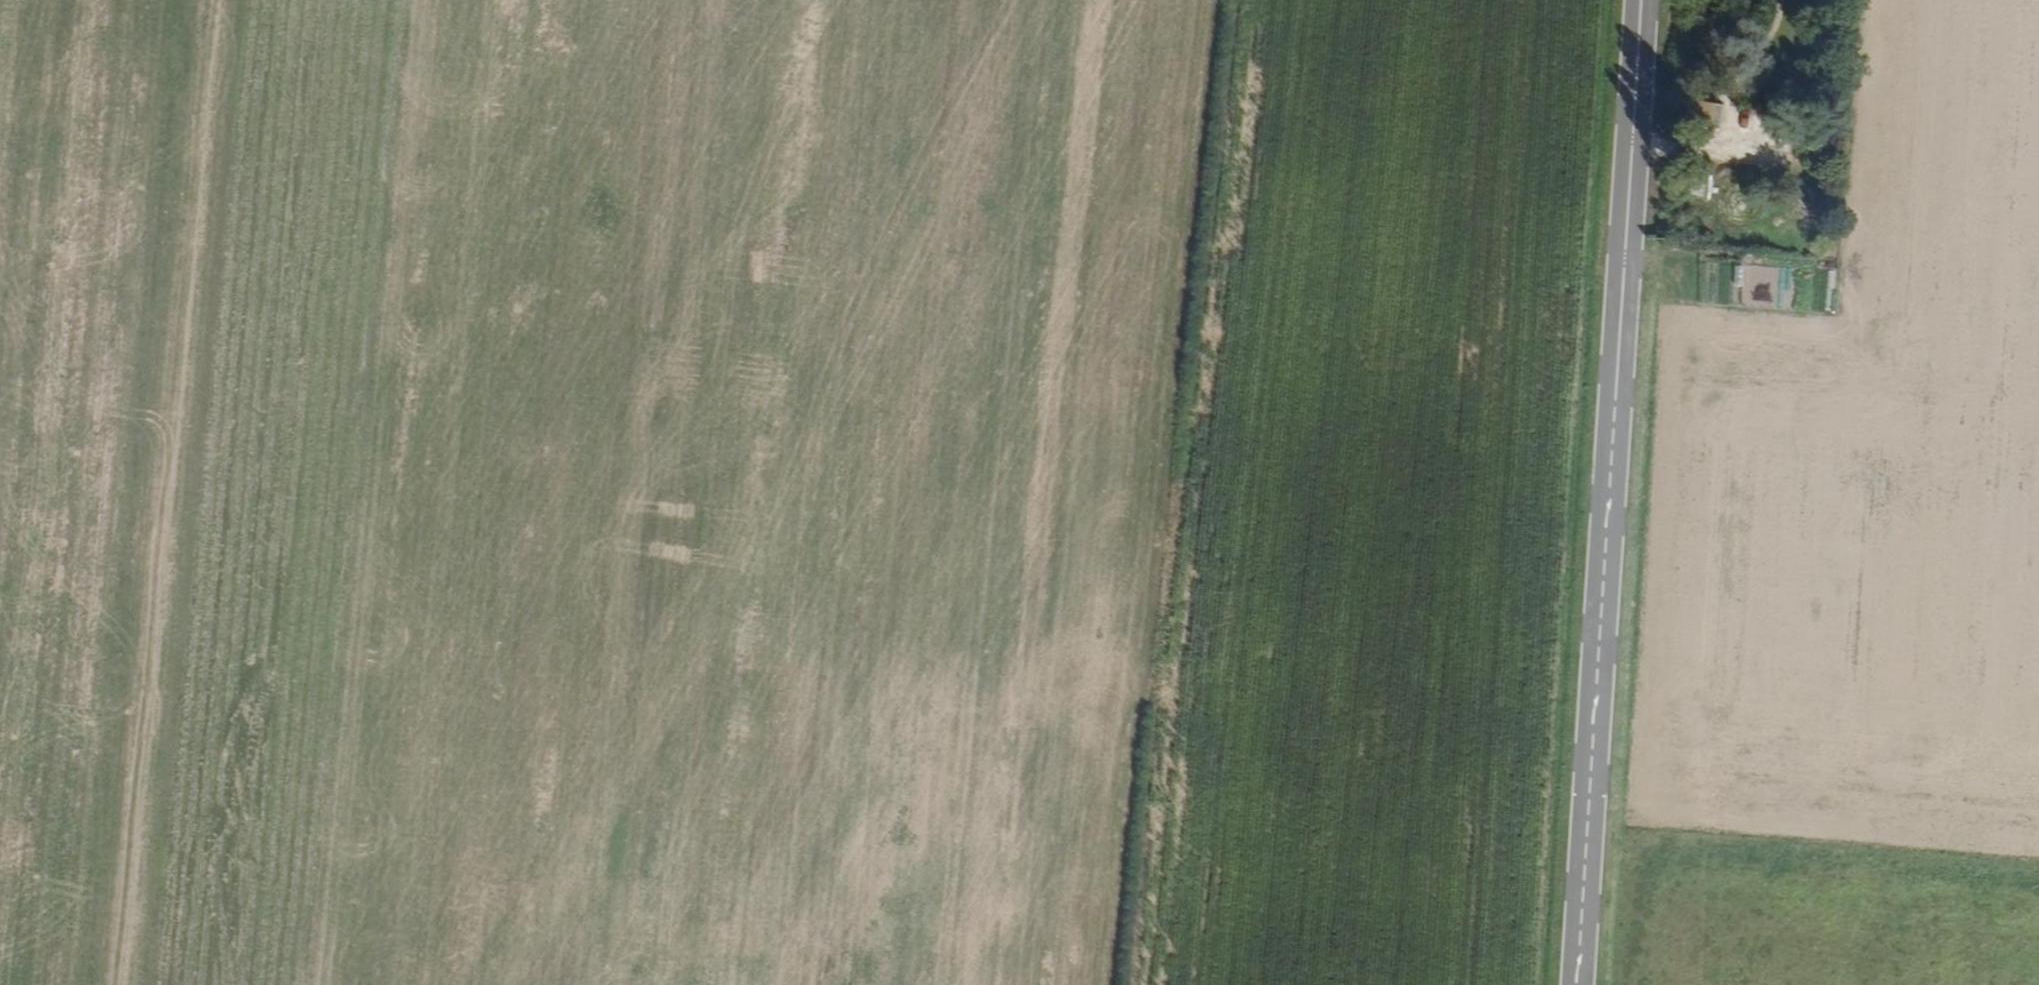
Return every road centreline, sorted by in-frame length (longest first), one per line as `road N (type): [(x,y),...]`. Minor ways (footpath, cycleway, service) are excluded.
road 1 (secondary): [(1637,0),(1572,984)]

